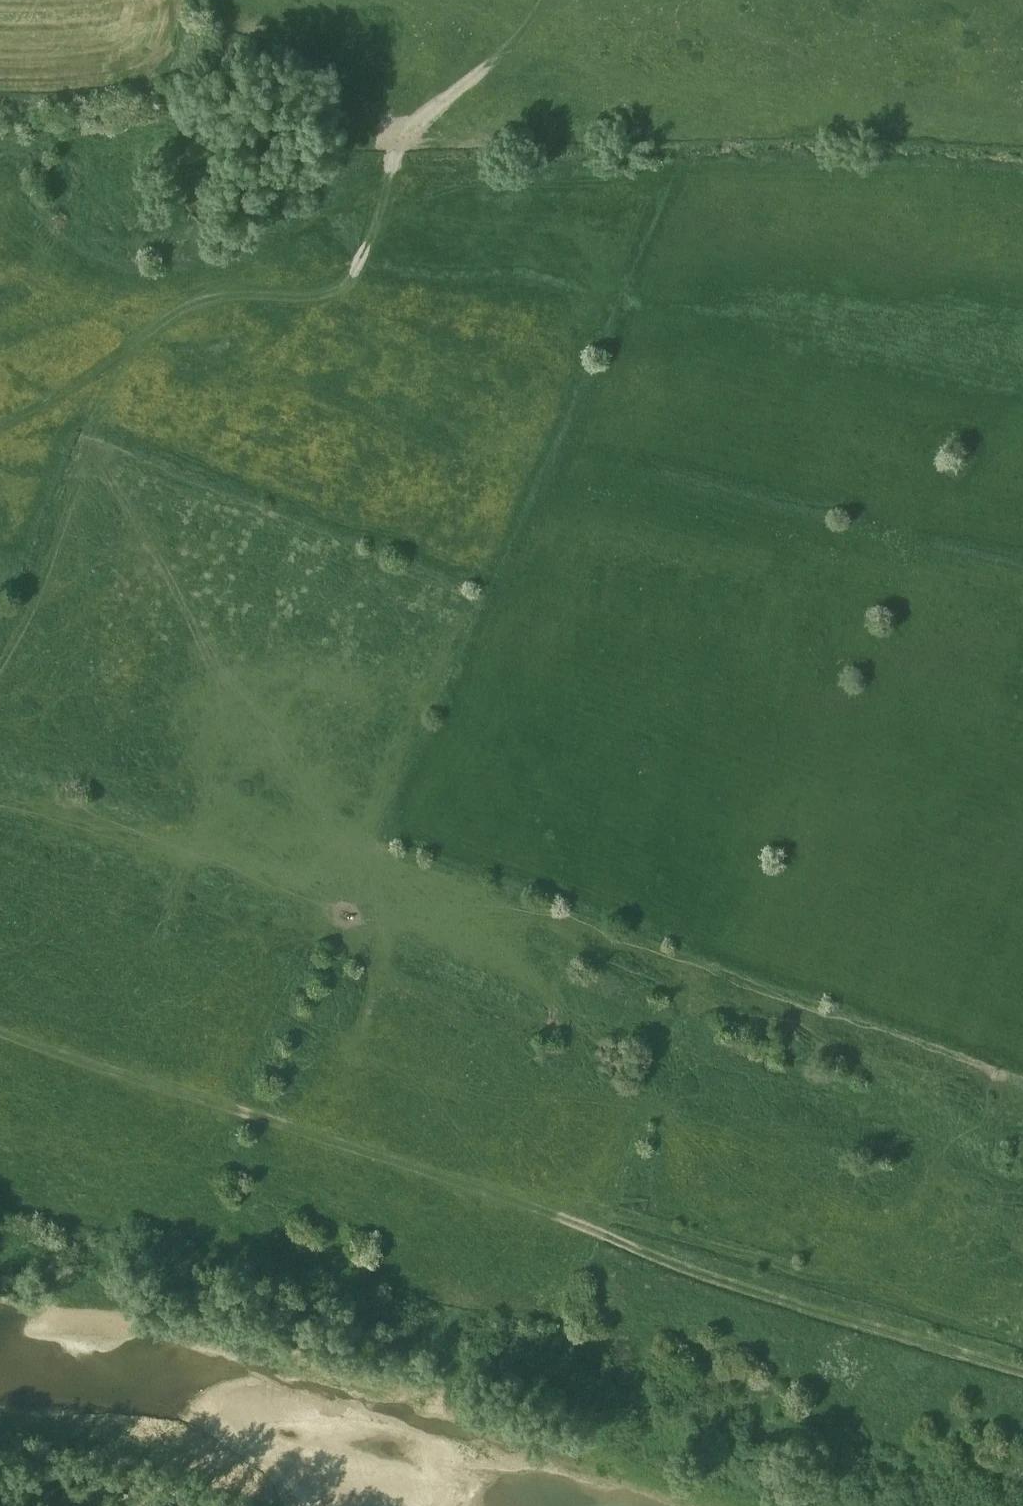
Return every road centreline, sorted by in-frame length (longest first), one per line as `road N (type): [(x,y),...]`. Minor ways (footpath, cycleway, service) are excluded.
road 1 (track): [(0,1012),(604,1232)]
road 2 (track): [(1022,1373),(719,1281),(604,1232)]

